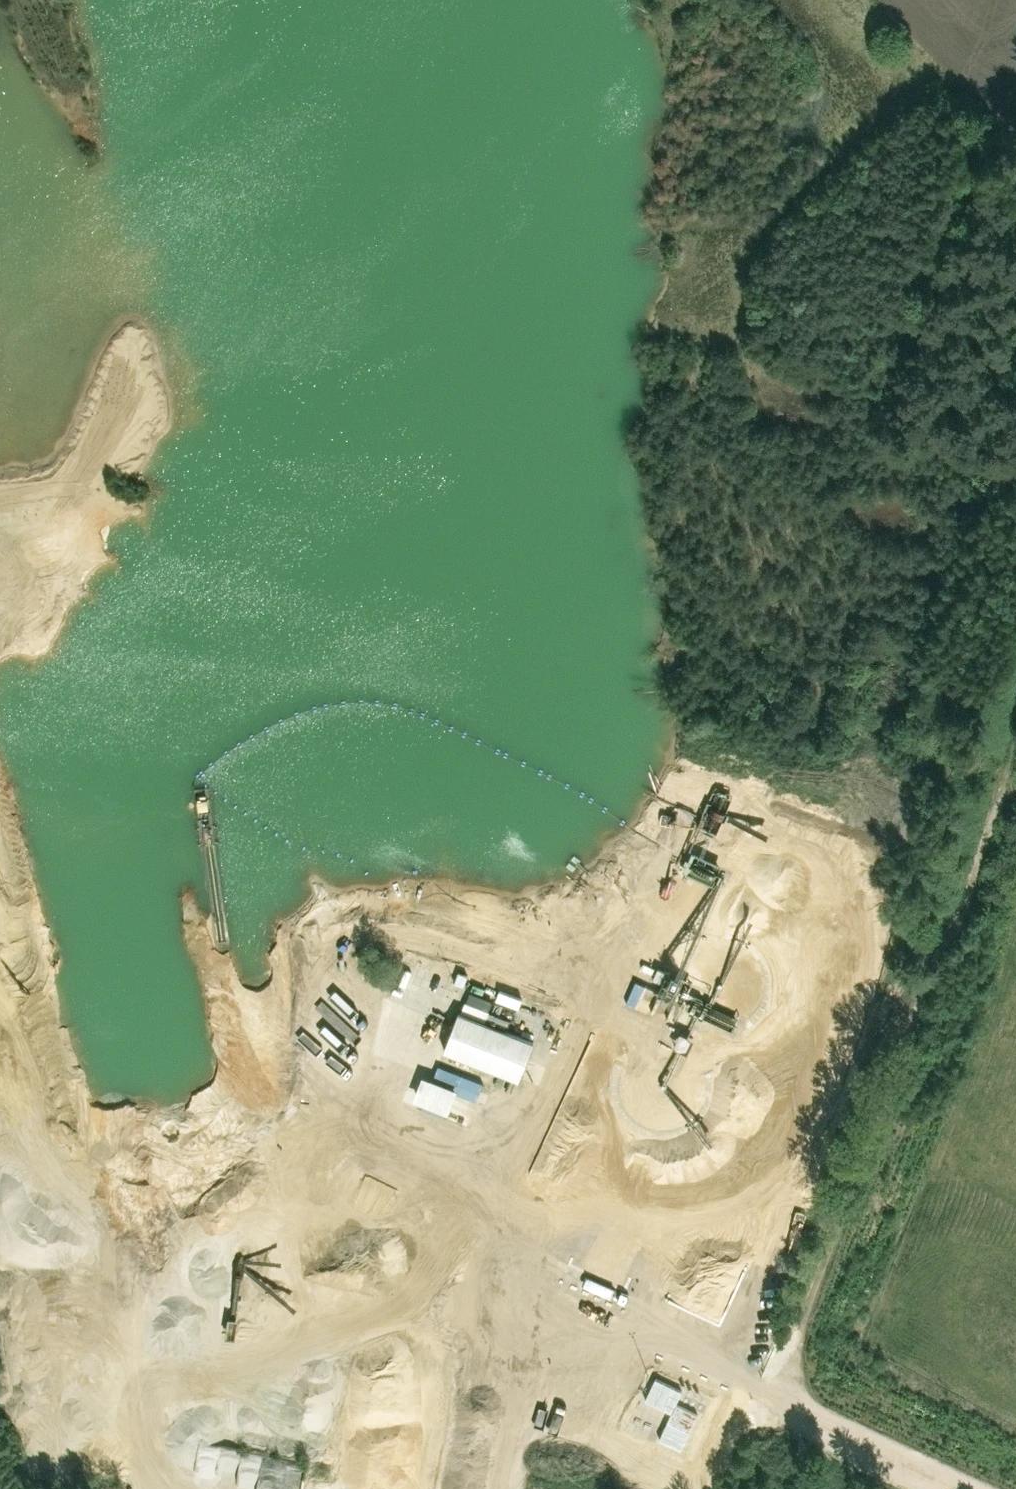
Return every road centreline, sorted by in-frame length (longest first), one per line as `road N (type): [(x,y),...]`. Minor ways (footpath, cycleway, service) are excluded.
road 1 (track): [(1005,756),(992,835),(885,1053),(773,1393)]
road 2 (track): [(972,1488),(765,1389),(517,1203)]

